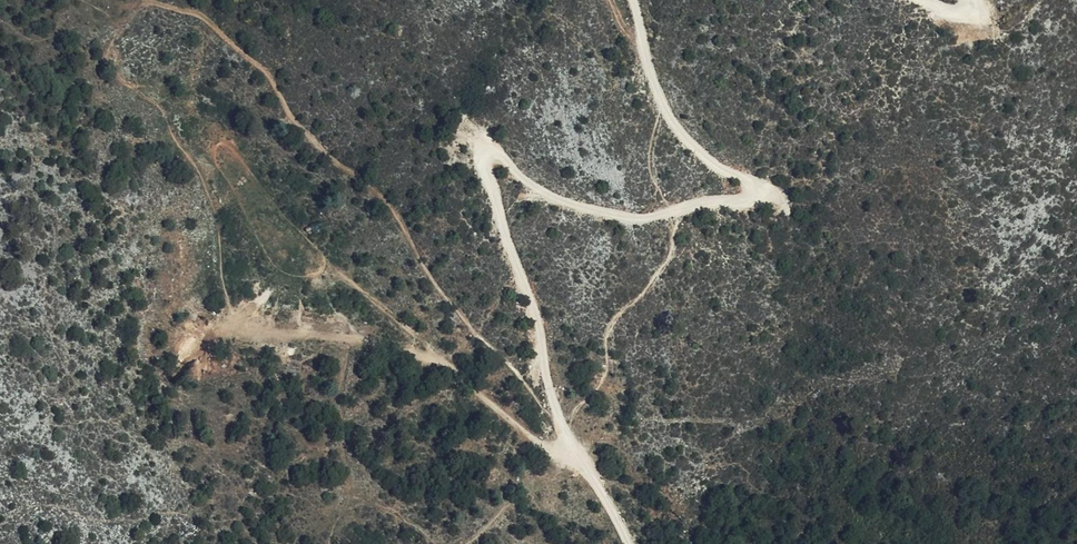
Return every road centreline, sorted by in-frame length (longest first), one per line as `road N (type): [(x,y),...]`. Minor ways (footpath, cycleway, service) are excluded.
road 1 (track): [(557,418),(532,305),(481,166),(491,157),(538,192),(640,218),(750,201),(759,193),(683,140),(657,98),(630,0)]
road 2 (track): [(580,457),(536,442),(454,371),(353,339),(240,325),(194,351),(19,543)]
road 3 (track): [(124,8),(148,3),(194,14),(267,72),(297,121),(404,219),(445,295),(557,418)]
road 4 (track): [(627,543),(557,418)]

